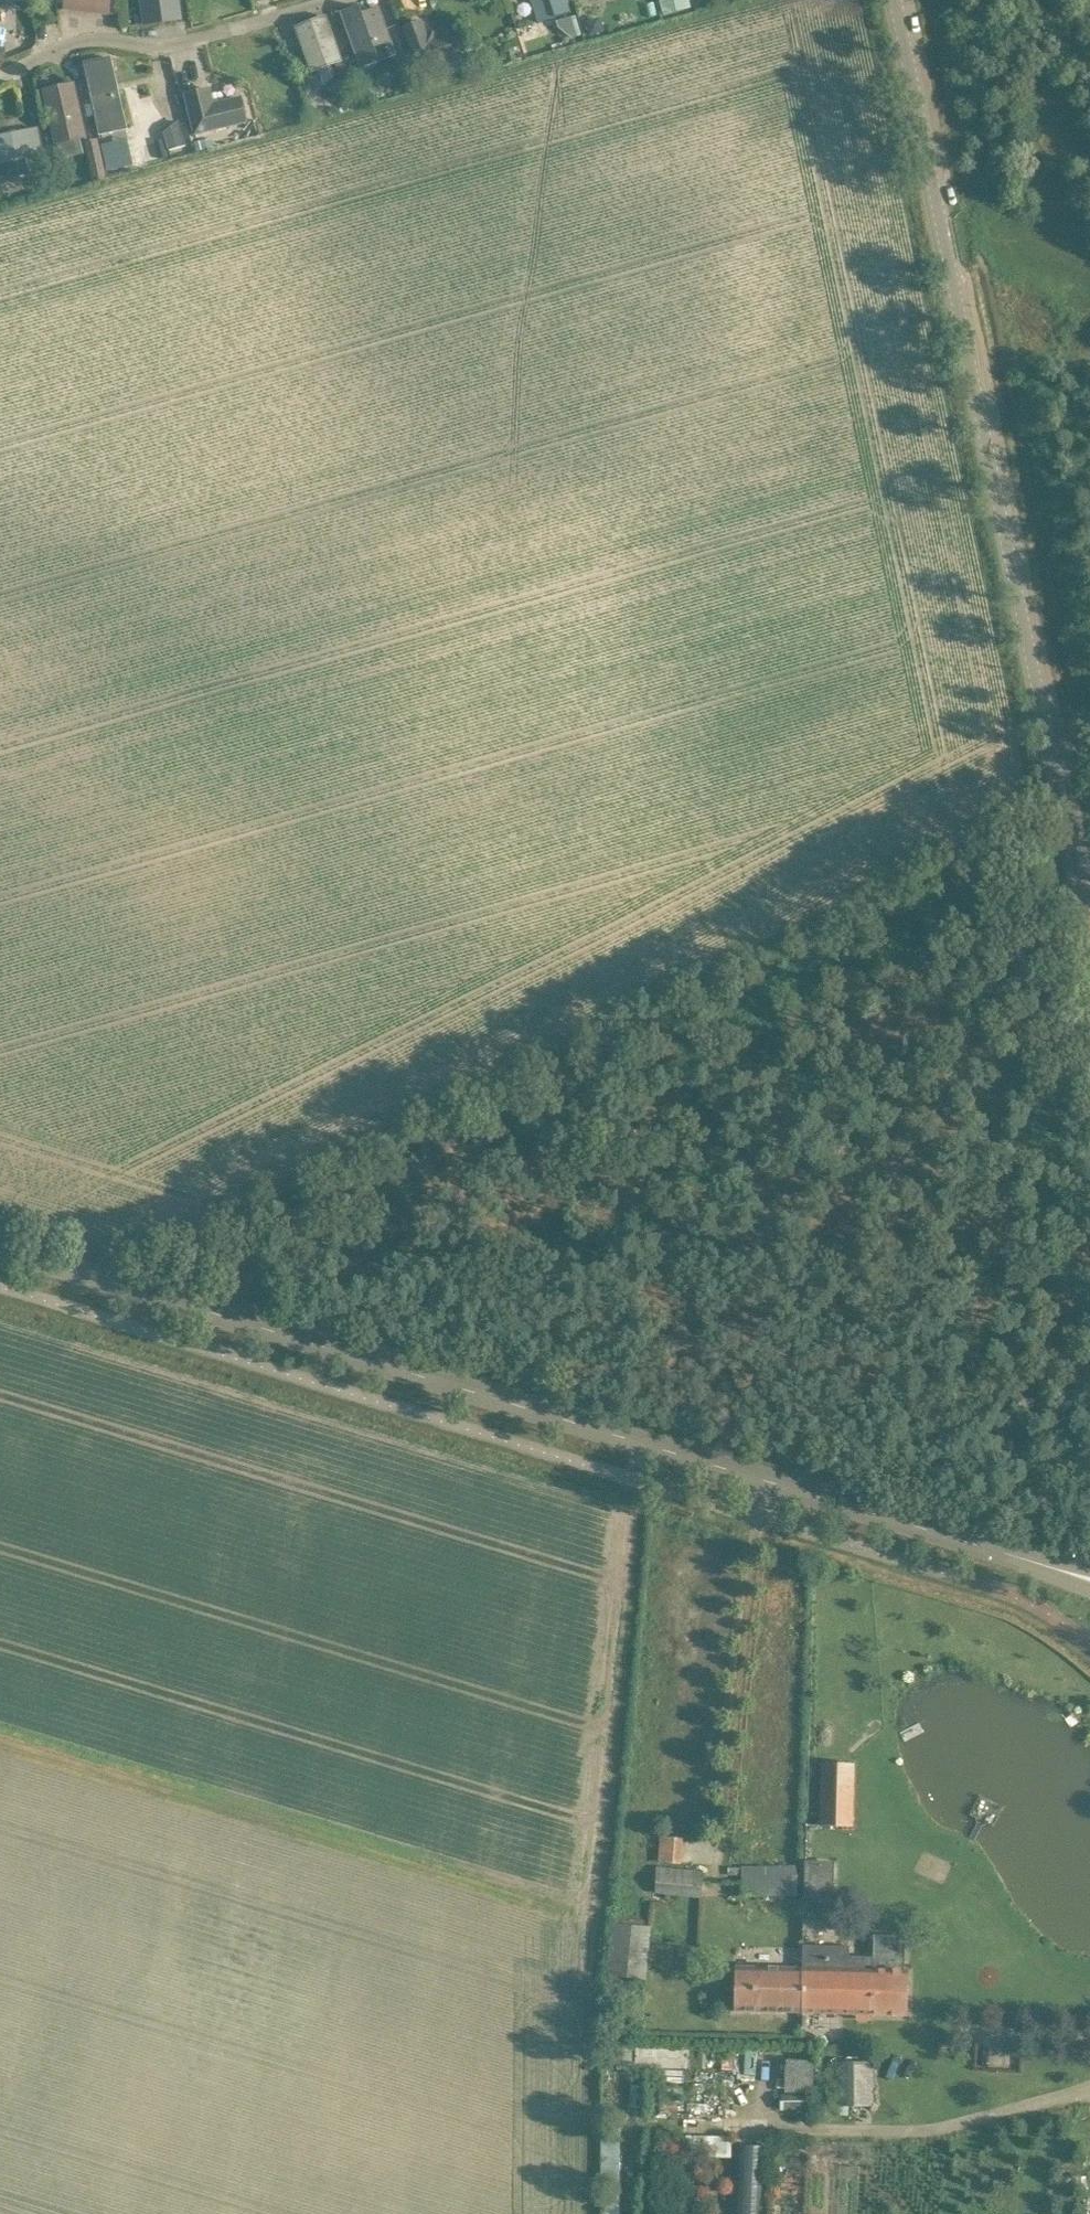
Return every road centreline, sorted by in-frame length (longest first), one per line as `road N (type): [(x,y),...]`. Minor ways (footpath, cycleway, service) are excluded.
road 1 (tertiary): [(1089,1585),(0,1252)]
road 2 (unclassified): [(1089,926),(900,0)]
road 3 (residential): [(0,83),(67,45),(180,49),(347,0)]

